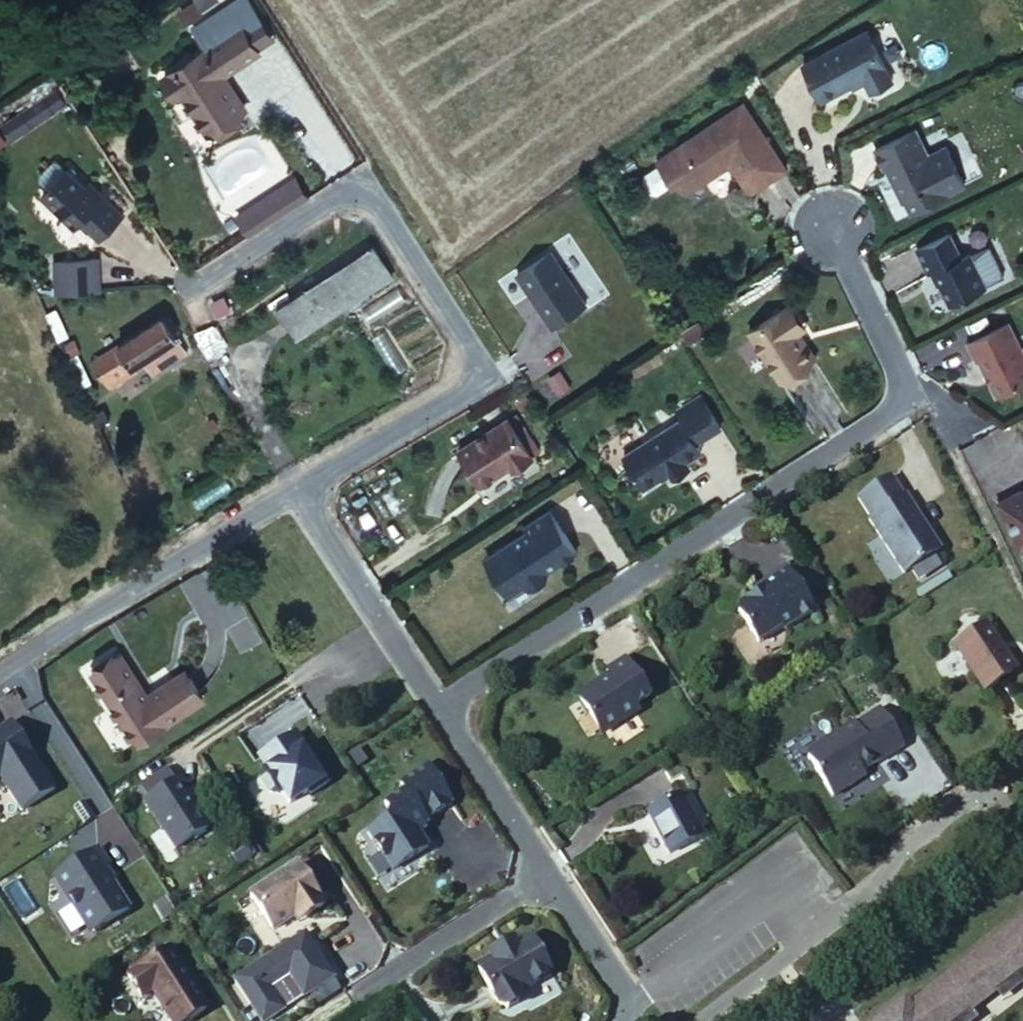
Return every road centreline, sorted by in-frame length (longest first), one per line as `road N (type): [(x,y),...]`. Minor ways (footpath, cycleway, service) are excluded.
road 1 (residential): [(432,704),(887,415),(896,394),(892,375),(824,218)]
road 2 (residential): [(225,260),(357,179),(481,374),(292,490)]
road 3 (residential): [(292,490),(432,704)]
road 4 (unclassified): [(842,921),(790,892),(637,1000)]
road 5 (residential): [(1022,757),(922,834),(842,921)]
road 6 (residential): [(292,490),(91,606)]
road 7 (residential): [(535,870),(349,991)]
road 8 (residential): [(432,704),(535,870)]
road 9 (residential): [(702,1020),(842,921)]
road 10 (residential): [(535,870),(637,1000)]

